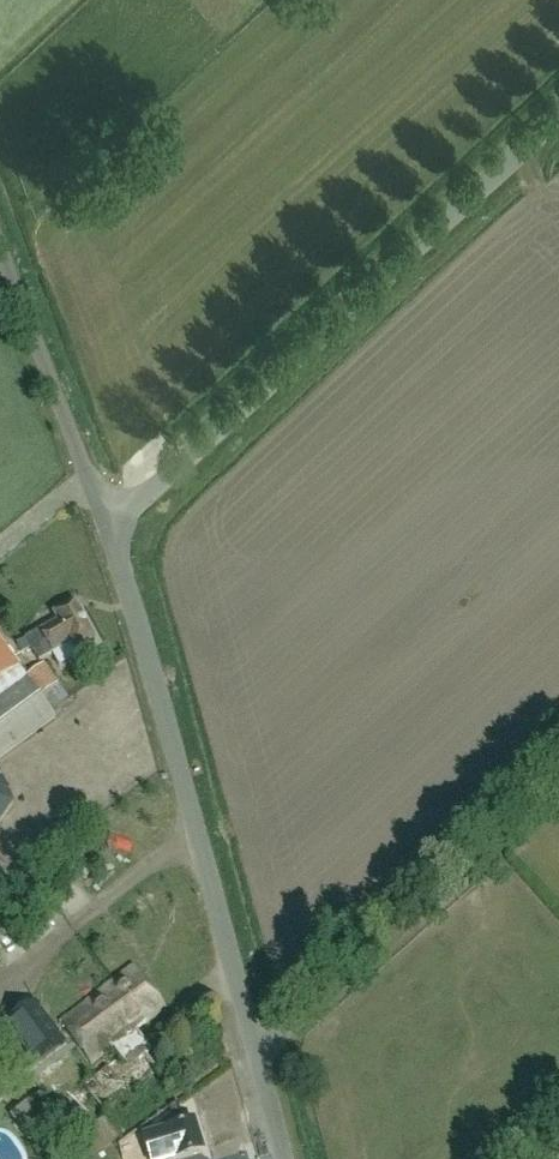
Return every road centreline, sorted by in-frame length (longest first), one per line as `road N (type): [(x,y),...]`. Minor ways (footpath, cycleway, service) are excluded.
road 1 (unclassified): [(281,1158),(110,538)]
road 2 (unclassified): [(110,538),(558,119)]
road 3 (unclassified): [(110,538),(0,234)]

